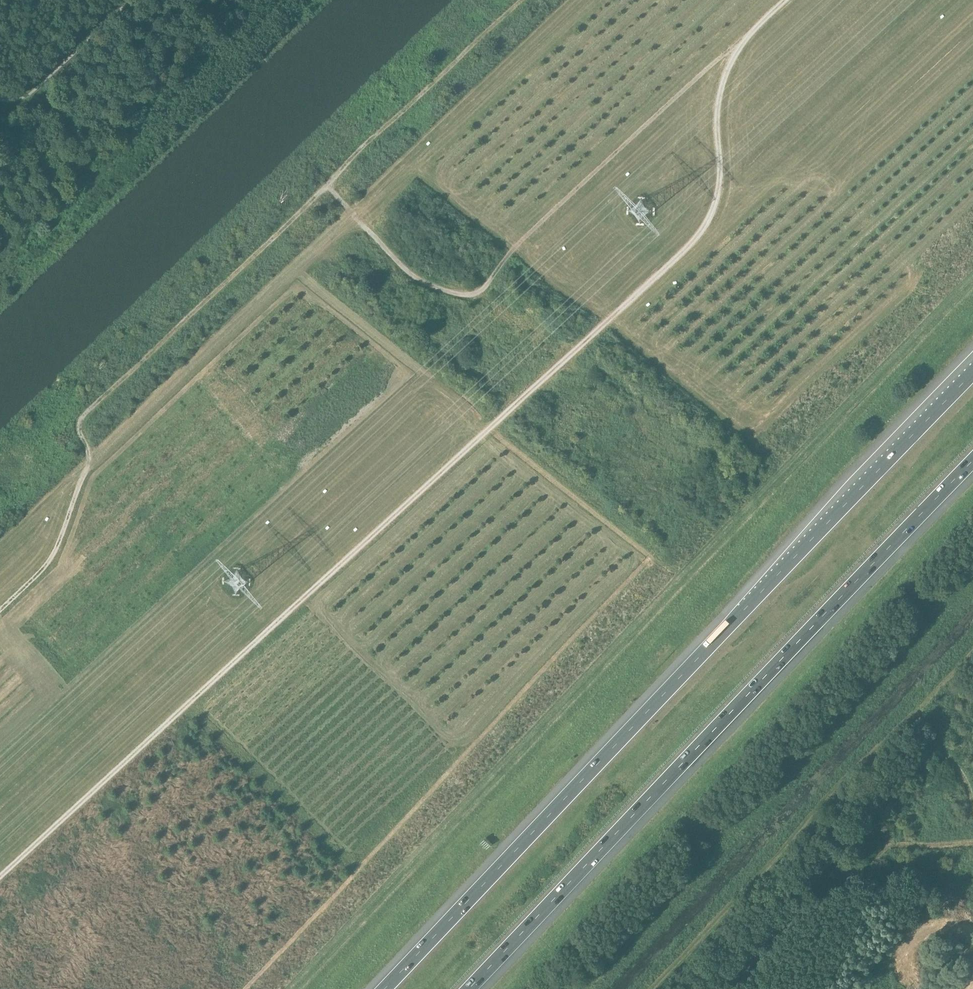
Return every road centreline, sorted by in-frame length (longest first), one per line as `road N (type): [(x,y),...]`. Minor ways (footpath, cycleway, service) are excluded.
road 1 (track): [(785,0),(728,68),(717,110),(718,193),(688,249),(0,878)]
road 2 (motorway): [(972,373),(386,988)]
road 3 (track): [(0,611),(56,551),(90,462),(79,428),(84,416),(524,0)]
road 4 (motorway): [(469,988),(972,463)]
road 5 (track): [(740,47),(532,230),(476,293),(417,280),(327,185)]
road 6 (track): [(972,844),(891,844),(877,853),(788,933),(741,988)]
road 7 (track): [(972,811),(918,713),(972,654)]

